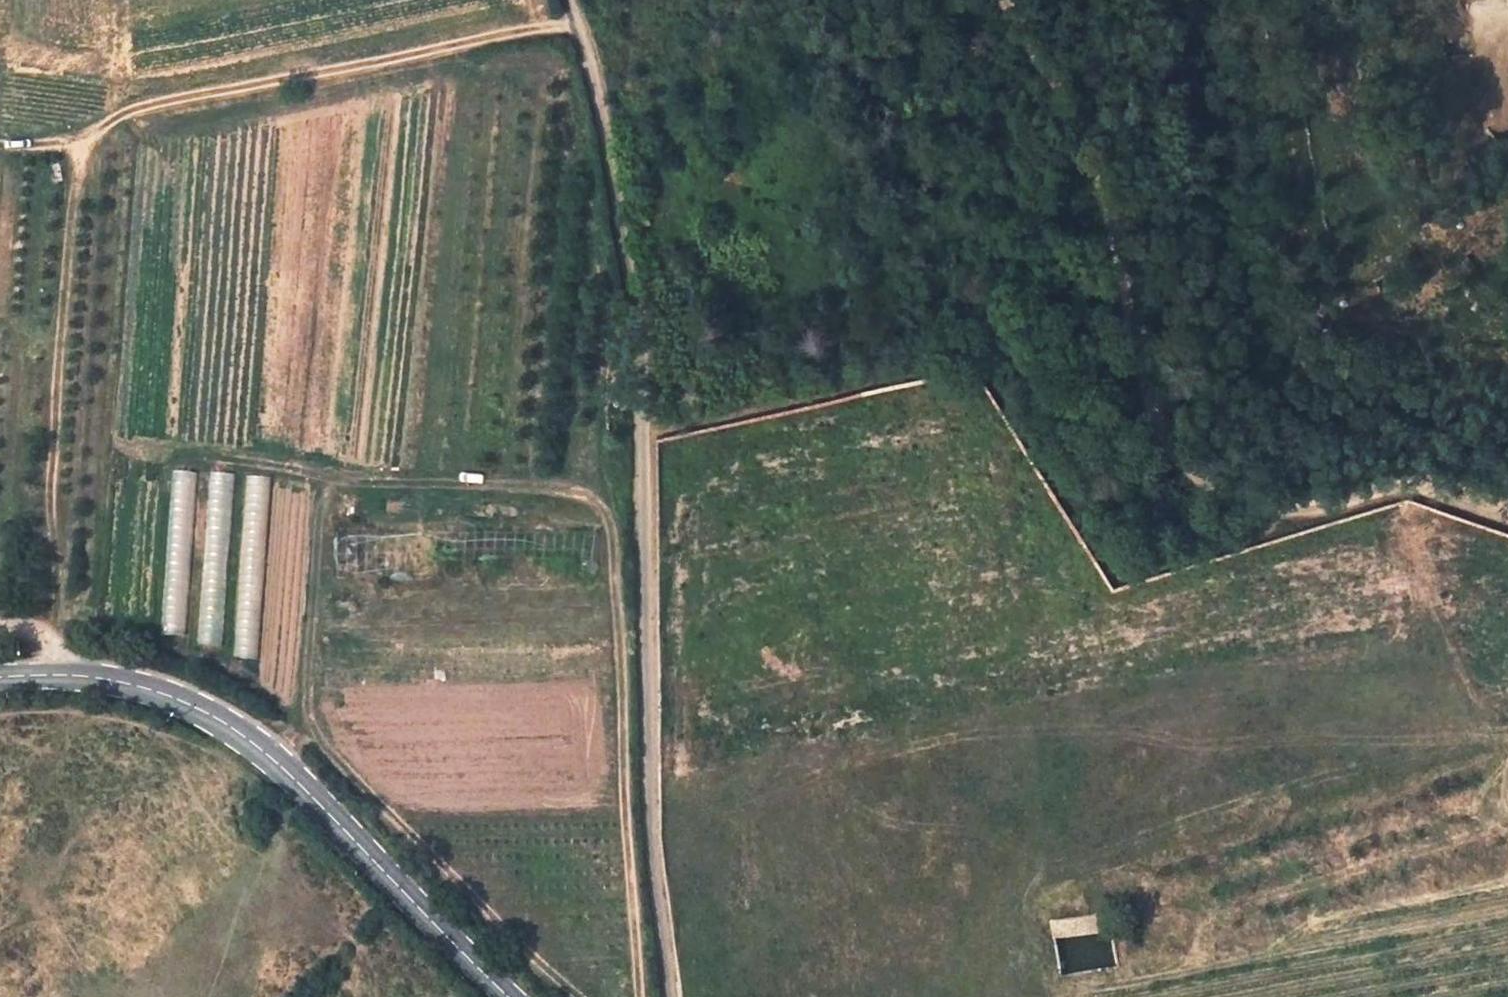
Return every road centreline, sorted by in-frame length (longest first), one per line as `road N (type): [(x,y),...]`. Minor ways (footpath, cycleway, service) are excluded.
road 1 (unclassified): [(567,0),(610,149),(646,326),(660,901),(676,996)]
road 2 (track): [(1008,0),(1075,110),(1102,189),(1150,407),(1176,458),(1200,481),(1274,505),(1346,510),(1414,484),(1507,516)]
road 3 (tertiary): [(0,680),(114,683),(221,725),(285,771),(508,996)]

